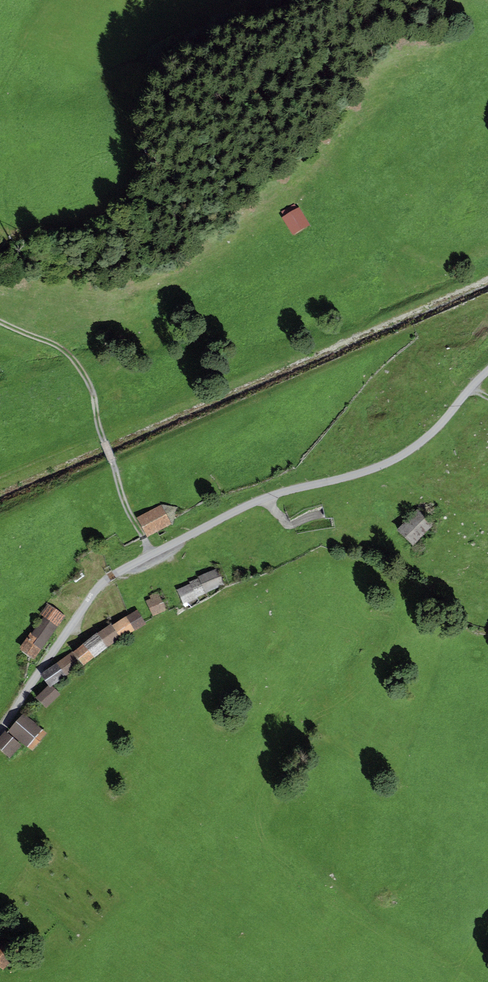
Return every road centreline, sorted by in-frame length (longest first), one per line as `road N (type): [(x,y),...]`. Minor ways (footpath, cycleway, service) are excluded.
road 1 (residential): [(0,730),(111,575),(246,506),(397,458),(435,430),(487,371)]
road 2 (track): [(103,438),(93,393),(73,358),(0,321)]
road 3 (track): [(103,438),(153,554)]

